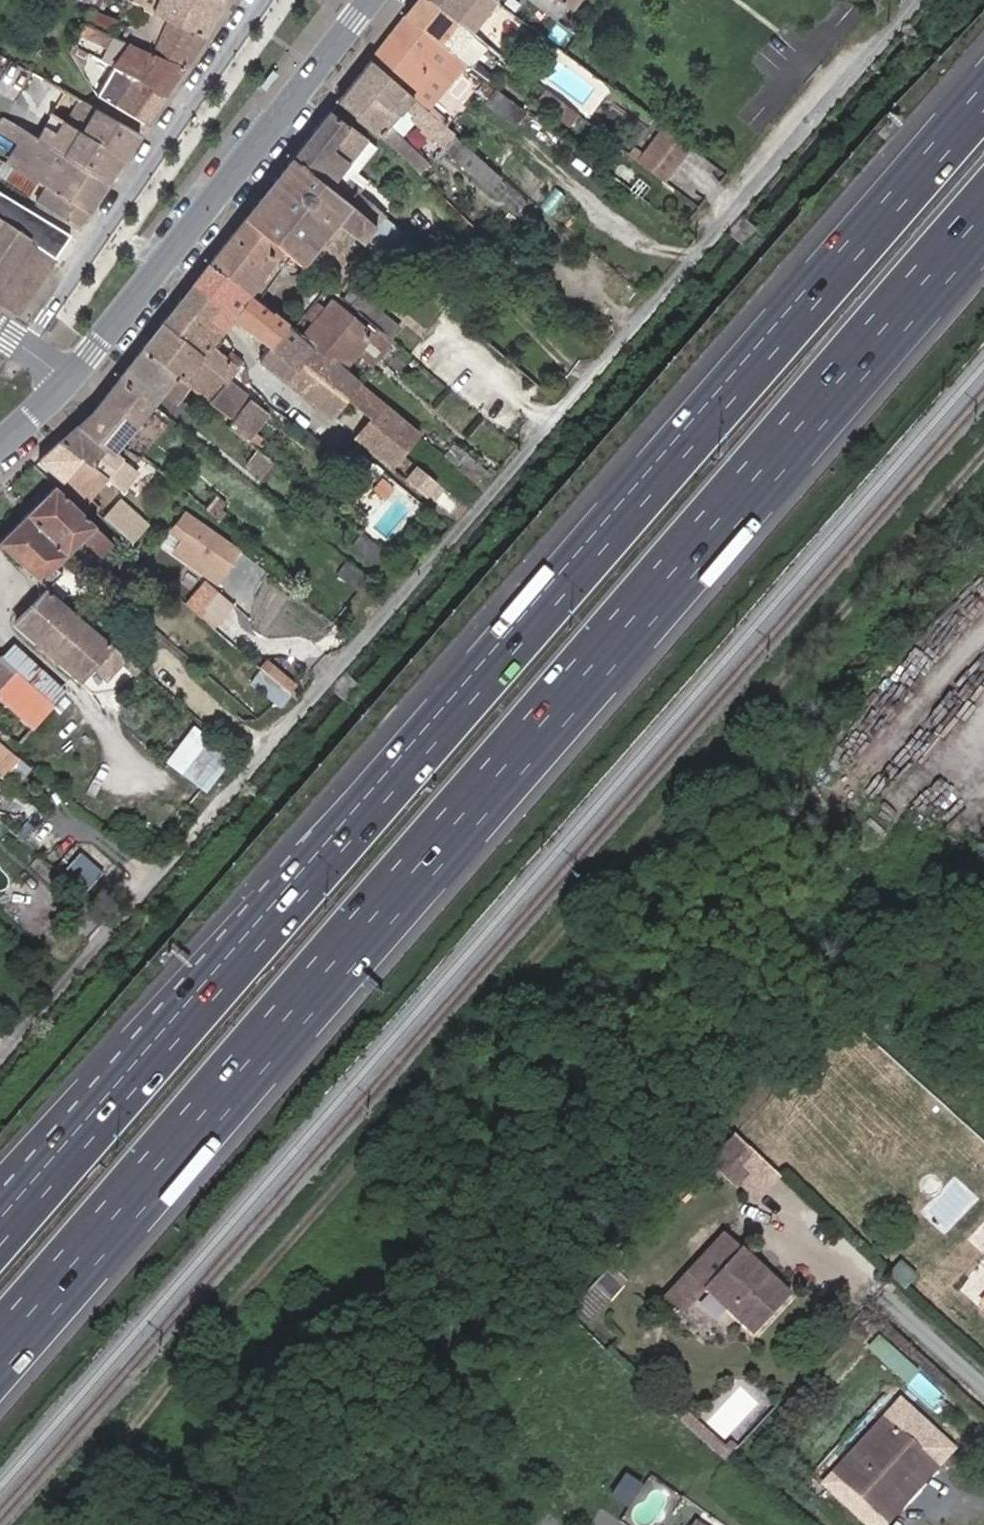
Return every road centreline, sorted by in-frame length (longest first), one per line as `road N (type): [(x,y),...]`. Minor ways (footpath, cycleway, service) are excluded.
road 1 (motorway): [(0,1346),(983,211)]
road 2 (motorway): [(983,98),(12,1217)]
road 3 (residential): [(910,0),(0,1059)]
road 4 (secondary): [(375,0),(63,379)]
road 5 (residential): [(243,0),(12,339)]

